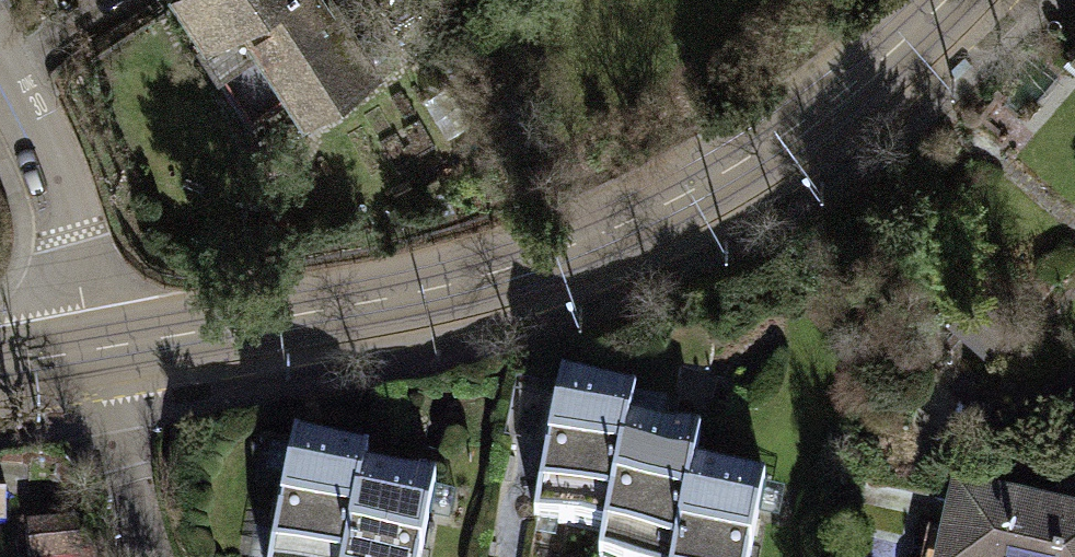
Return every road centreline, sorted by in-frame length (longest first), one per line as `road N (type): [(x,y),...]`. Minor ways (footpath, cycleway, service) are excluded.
road 1 (tertiary): [(94,349),(388,298),(572,246),(683,196),(794,128),(946,0)]
road 2 (residential): [(94,349),(72,235),(0,64)]
road 3 (residential): [(94,349),(139,556)]

